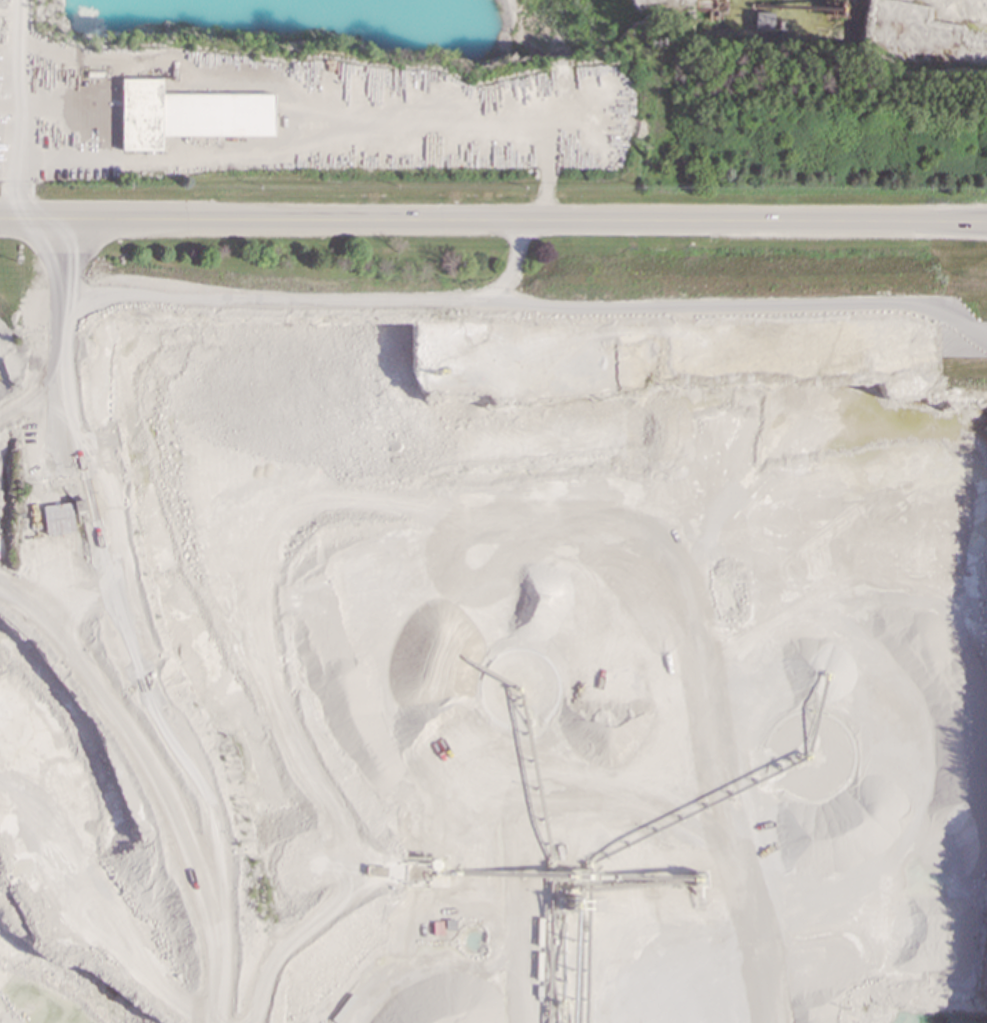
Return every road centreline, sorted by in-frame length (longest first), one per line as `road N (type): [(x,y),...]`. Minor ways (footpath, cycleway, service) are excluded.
road 1 (secondary): [(0,221),(986,224)]
road 2 (residential): [(69,221),(63,348)]

